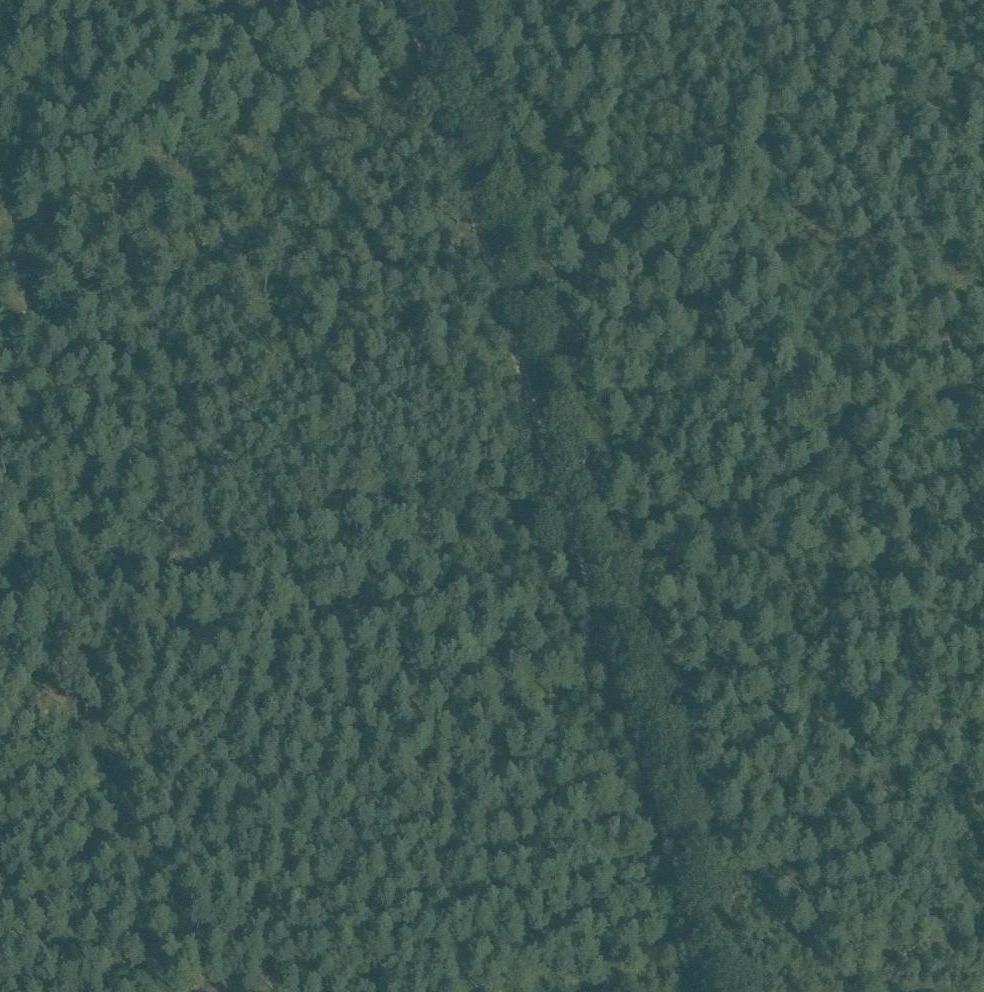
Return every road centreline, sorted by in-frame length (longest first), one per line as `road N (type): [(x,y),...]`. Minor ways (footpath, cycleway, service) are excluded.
road 1 (track): [(711,991),(405,0)]

